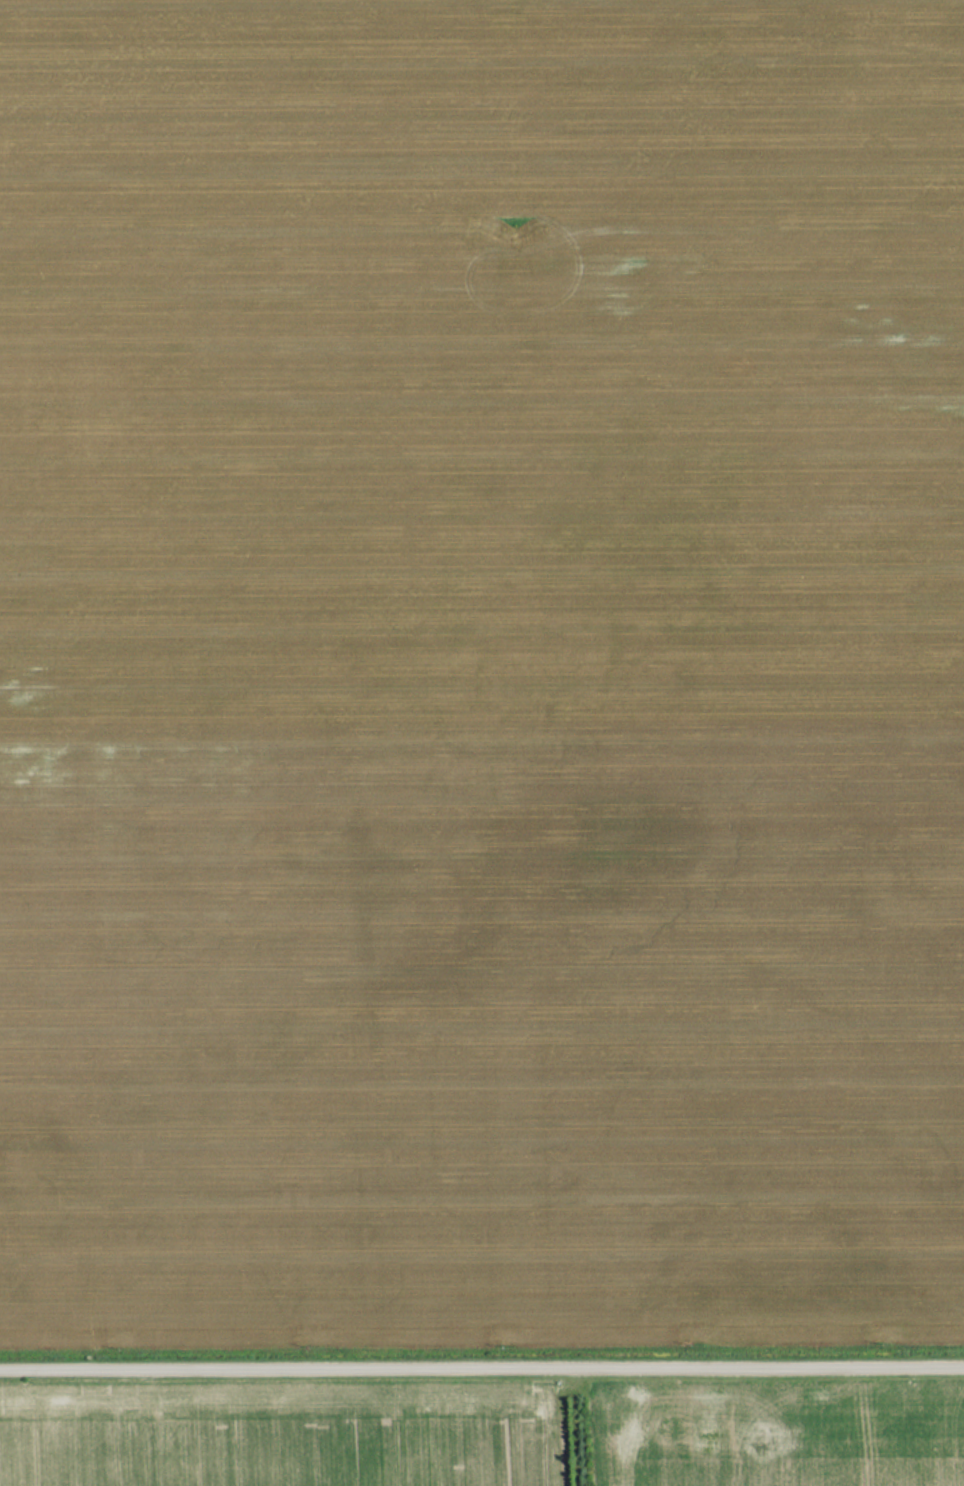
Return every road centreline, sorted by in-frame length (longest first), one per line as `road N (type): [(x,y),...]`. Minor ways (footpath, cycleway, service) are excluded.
road 1 (residential): [(963,1360),(0,1363)]

